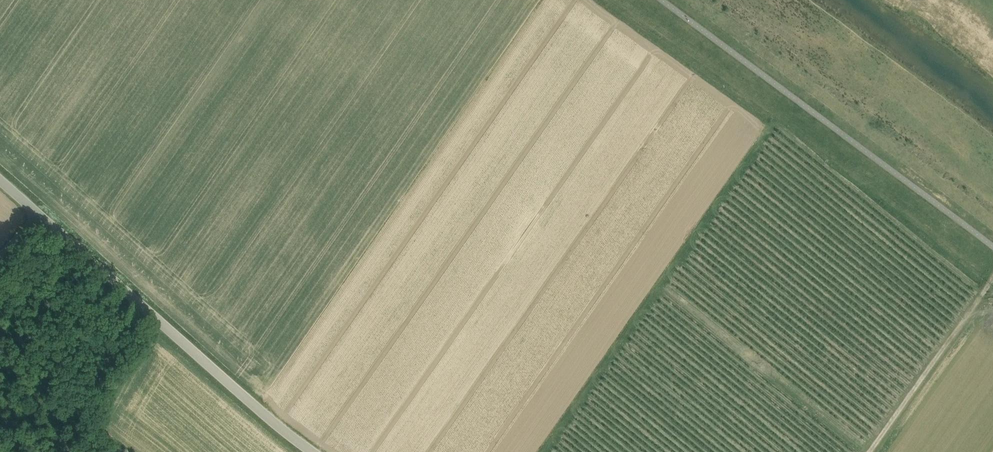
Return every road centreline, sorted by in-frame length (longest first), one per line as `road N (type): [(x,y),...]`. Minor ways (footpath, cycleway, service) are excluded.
road 1 (unclassified): [(316,451),(272,422),(43,216)]
road 2 (track): [(992,279),(870,451)]

